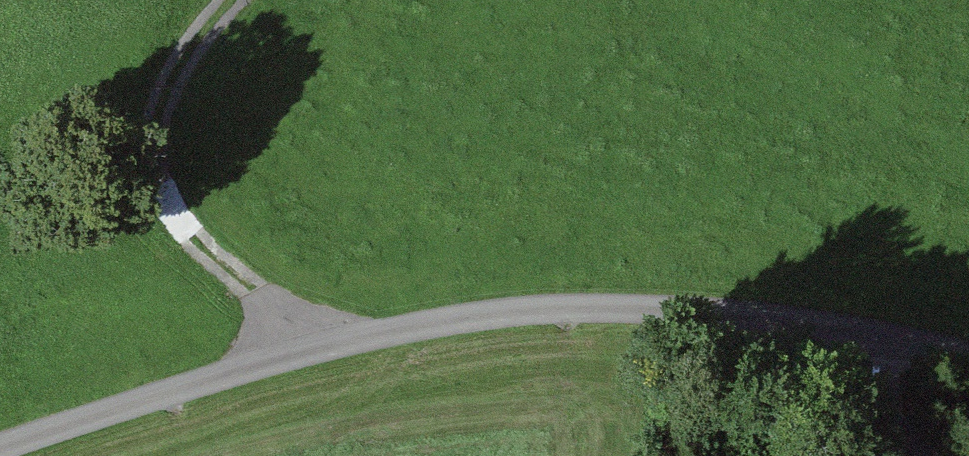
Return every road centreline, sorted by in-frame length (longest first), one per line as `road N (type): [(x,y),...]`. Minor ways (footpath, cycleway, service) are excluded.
road 1 (residential): [(0,439),(340,344),(822,326),(968,386)]
road 2 (track): [(340,344),(167,214),(160,69),(226,0)]
road 3 (track): [(822,326),(921,455)]

